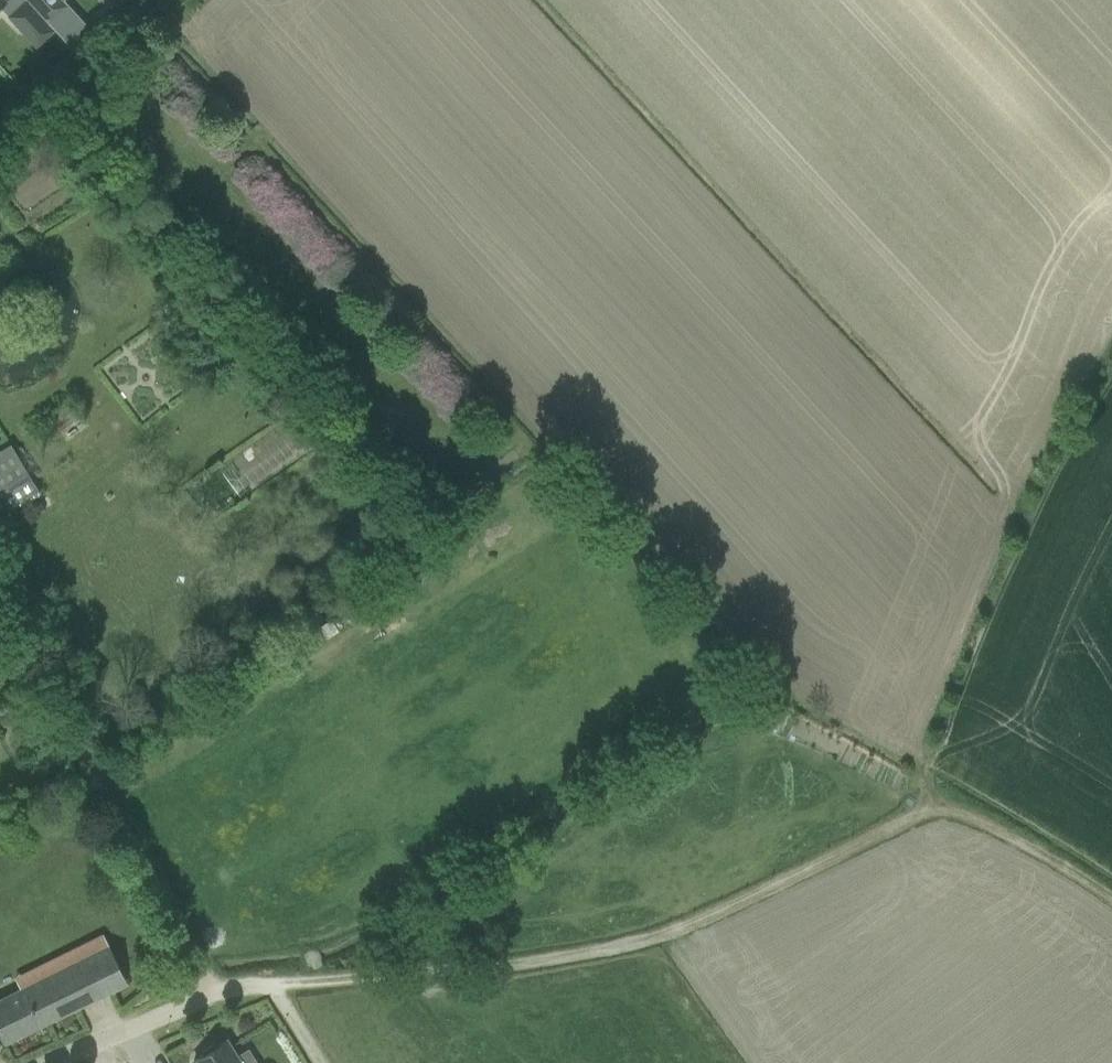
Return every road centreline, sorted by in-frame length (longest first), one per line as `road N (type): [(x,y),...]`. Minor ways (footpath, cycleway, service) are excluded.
road 1 (residential): [(51,1062),(209,998)]

